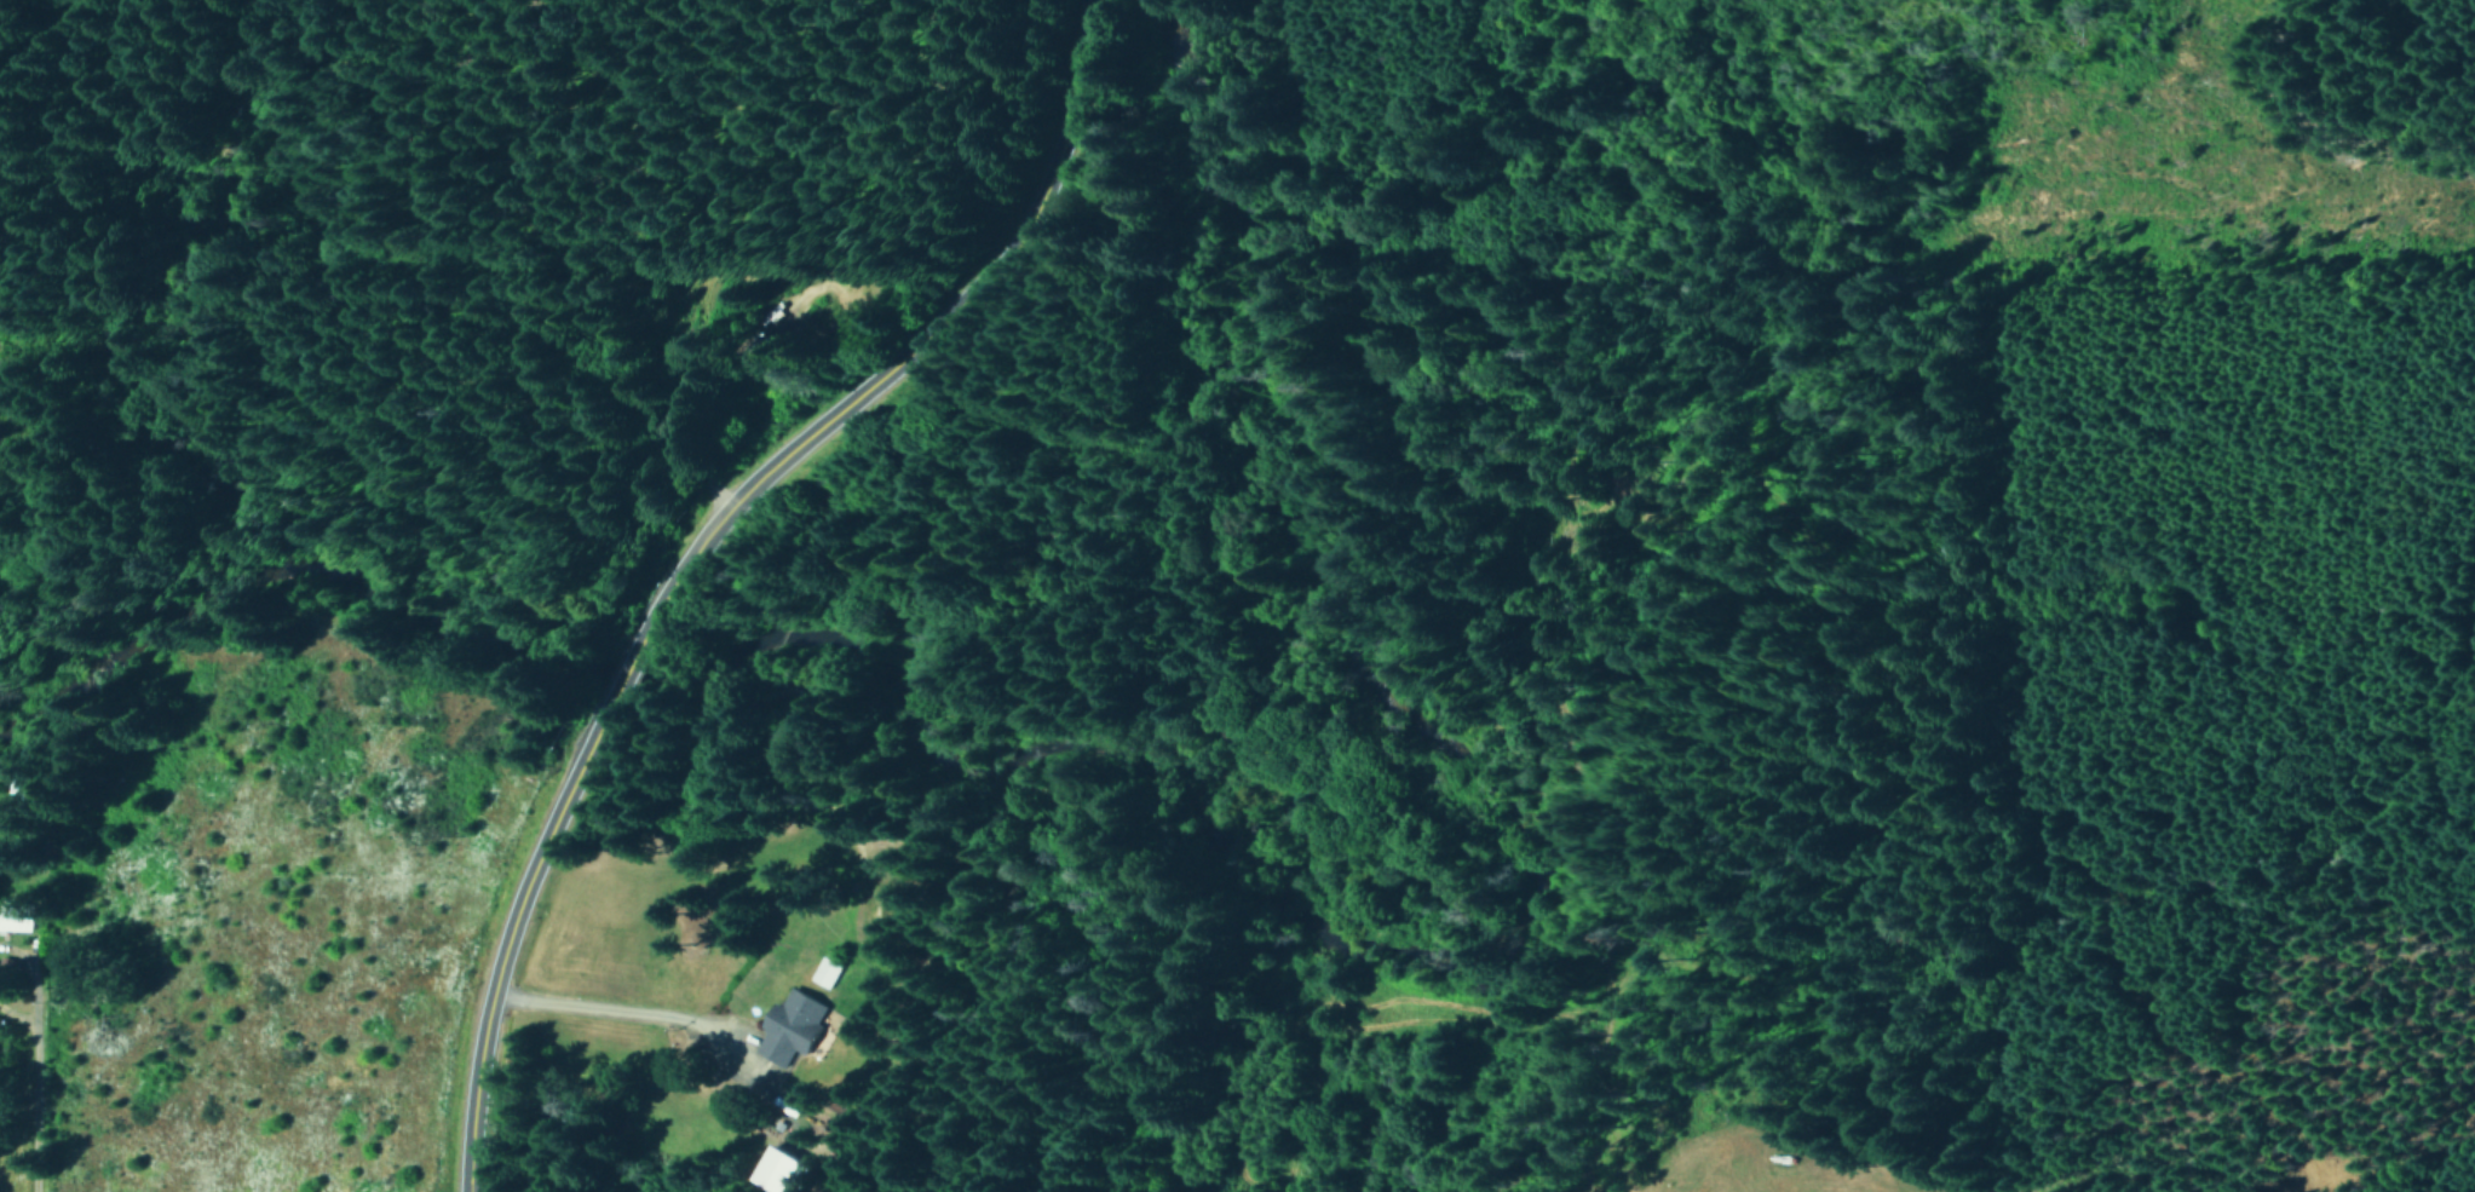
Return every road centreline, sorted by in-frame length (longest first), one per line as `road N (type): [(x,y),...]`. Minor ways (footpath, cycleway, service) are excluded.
road 1 (tertiary): [(460,1191),(464,978),(502,839),(572,712),(695,524),(863,374),(1044,188),(1070,38),(1068,0)]

